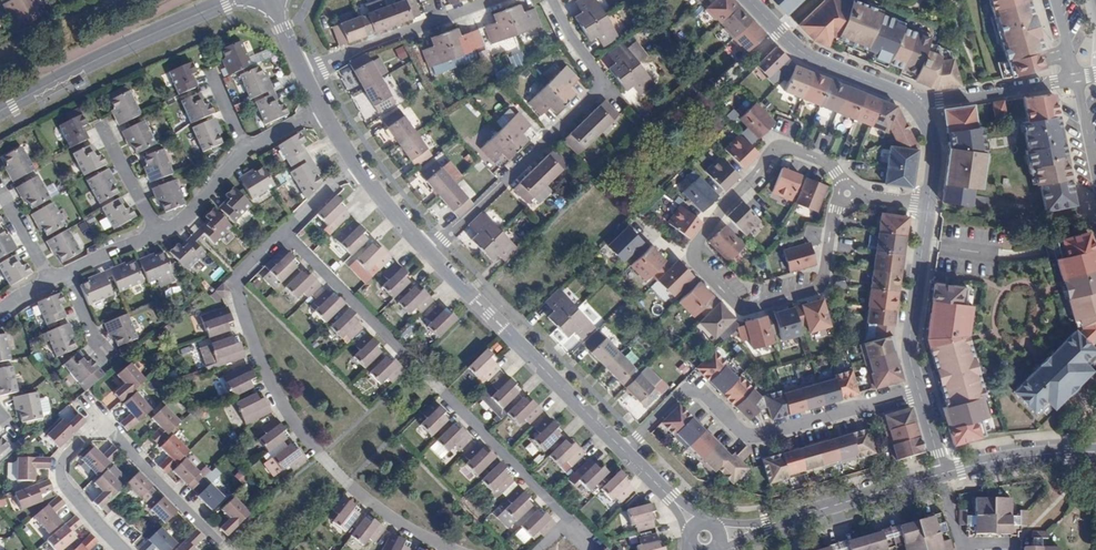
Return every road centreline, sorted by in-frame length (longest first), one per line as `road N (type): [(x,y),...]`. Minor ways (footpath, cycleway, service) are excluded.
road 1 (residential): [(283,232),(594,549)]
road 2 (residential): [(283,232),(236,284),(261,365),(347,484),(410,530),(457,549)]
road 3 (residential): [(122,549),(60,474),(65,455),(102,420),(227,549)]
road 4 (residential): [(920,392),(755,437),(701,393),(686,392),(624,450)]
road 5 (residential): [(552,0),(600,77),(599,90),(428,253)]
road 6 (residential): [(624,450),(428,253)]
road 7 (secondary): [(234,0),(0,112)]
road 8 (residential): [(848,193),(832,219),(816,289),(746,308),(697,259)]
road 9 (residential): [(697,259),(699,238),(774,149),(825,161),(848,193)]
road 10 (residential): [(303,77),(491,0)]
road 11 (residential): [(748,0),(797,49),(914,105)]
road 12 (residential): [(929,205),(910,330),(920,392)]
road 13 (residential): [(914,105),(1095,75)]
road 14 (residential): [(940,474),(767,526)]
road 15 (residential): [(1095,452),(943,473)]
road 16 (residential): [(158,232),(180,222),(245,148)]

